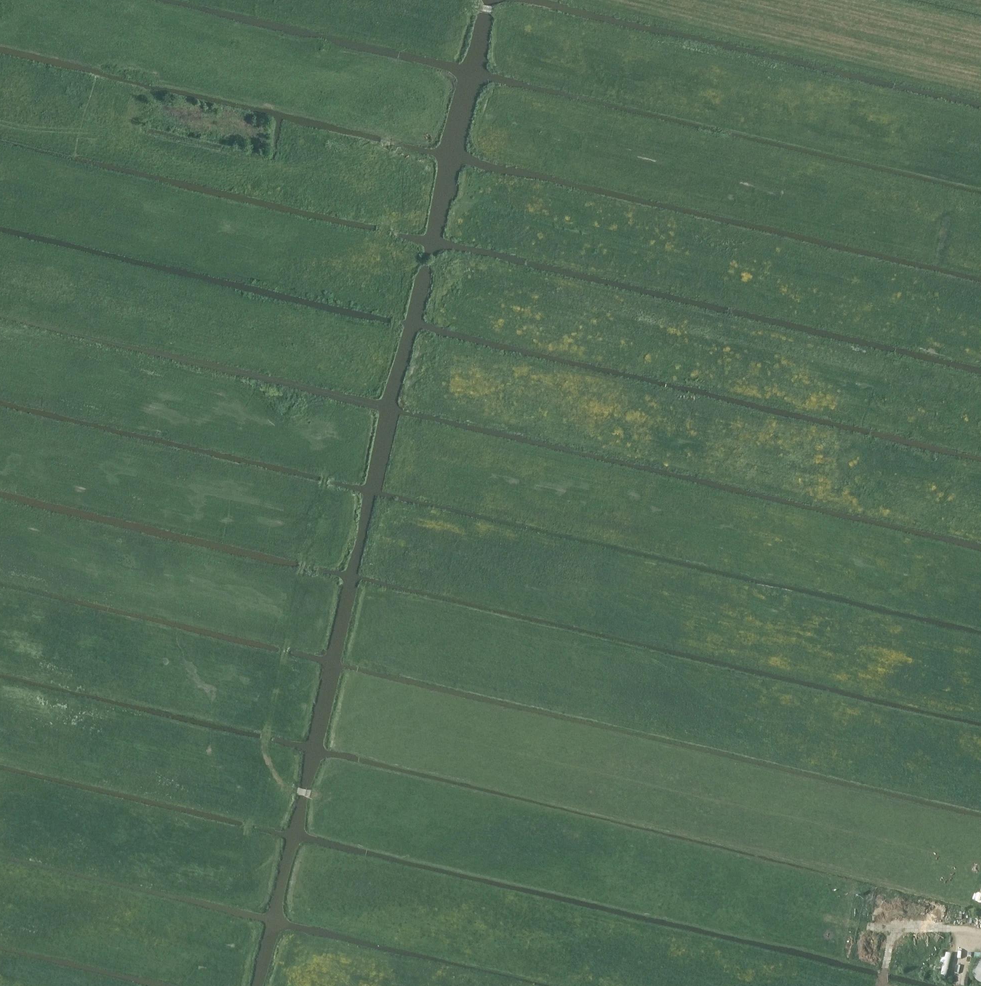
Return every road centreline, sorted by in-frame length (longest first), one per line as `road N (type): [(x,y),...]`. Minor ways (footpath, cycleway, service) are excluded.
road 1 (track): [(980,401),(408,257),(0,173)]

